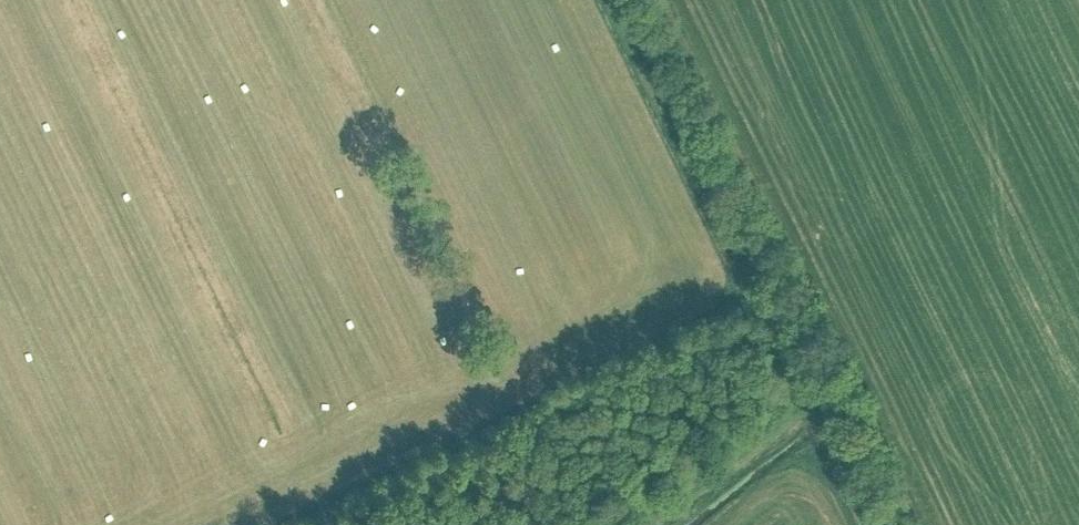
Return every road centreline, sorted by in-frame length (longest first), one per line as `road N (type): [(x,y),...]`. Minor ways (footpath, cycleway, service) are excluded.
road 1 (track): [(650,524),(818,404),(871,524)]

